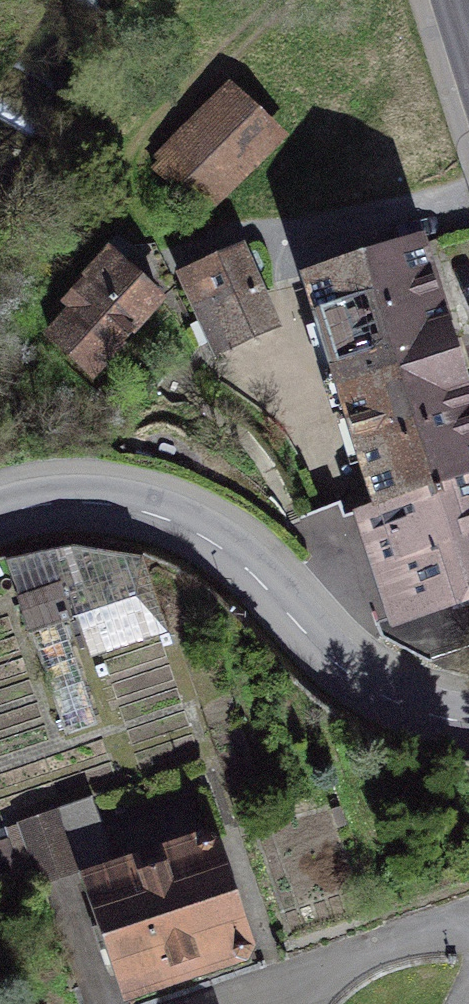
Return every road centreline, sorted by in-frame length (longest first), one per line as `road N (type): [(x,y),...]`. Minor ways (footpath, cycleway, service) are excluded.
road 1 (residential): [(0,516),(97,504),(157,517),(210,541),(370,691),(468,723)]

